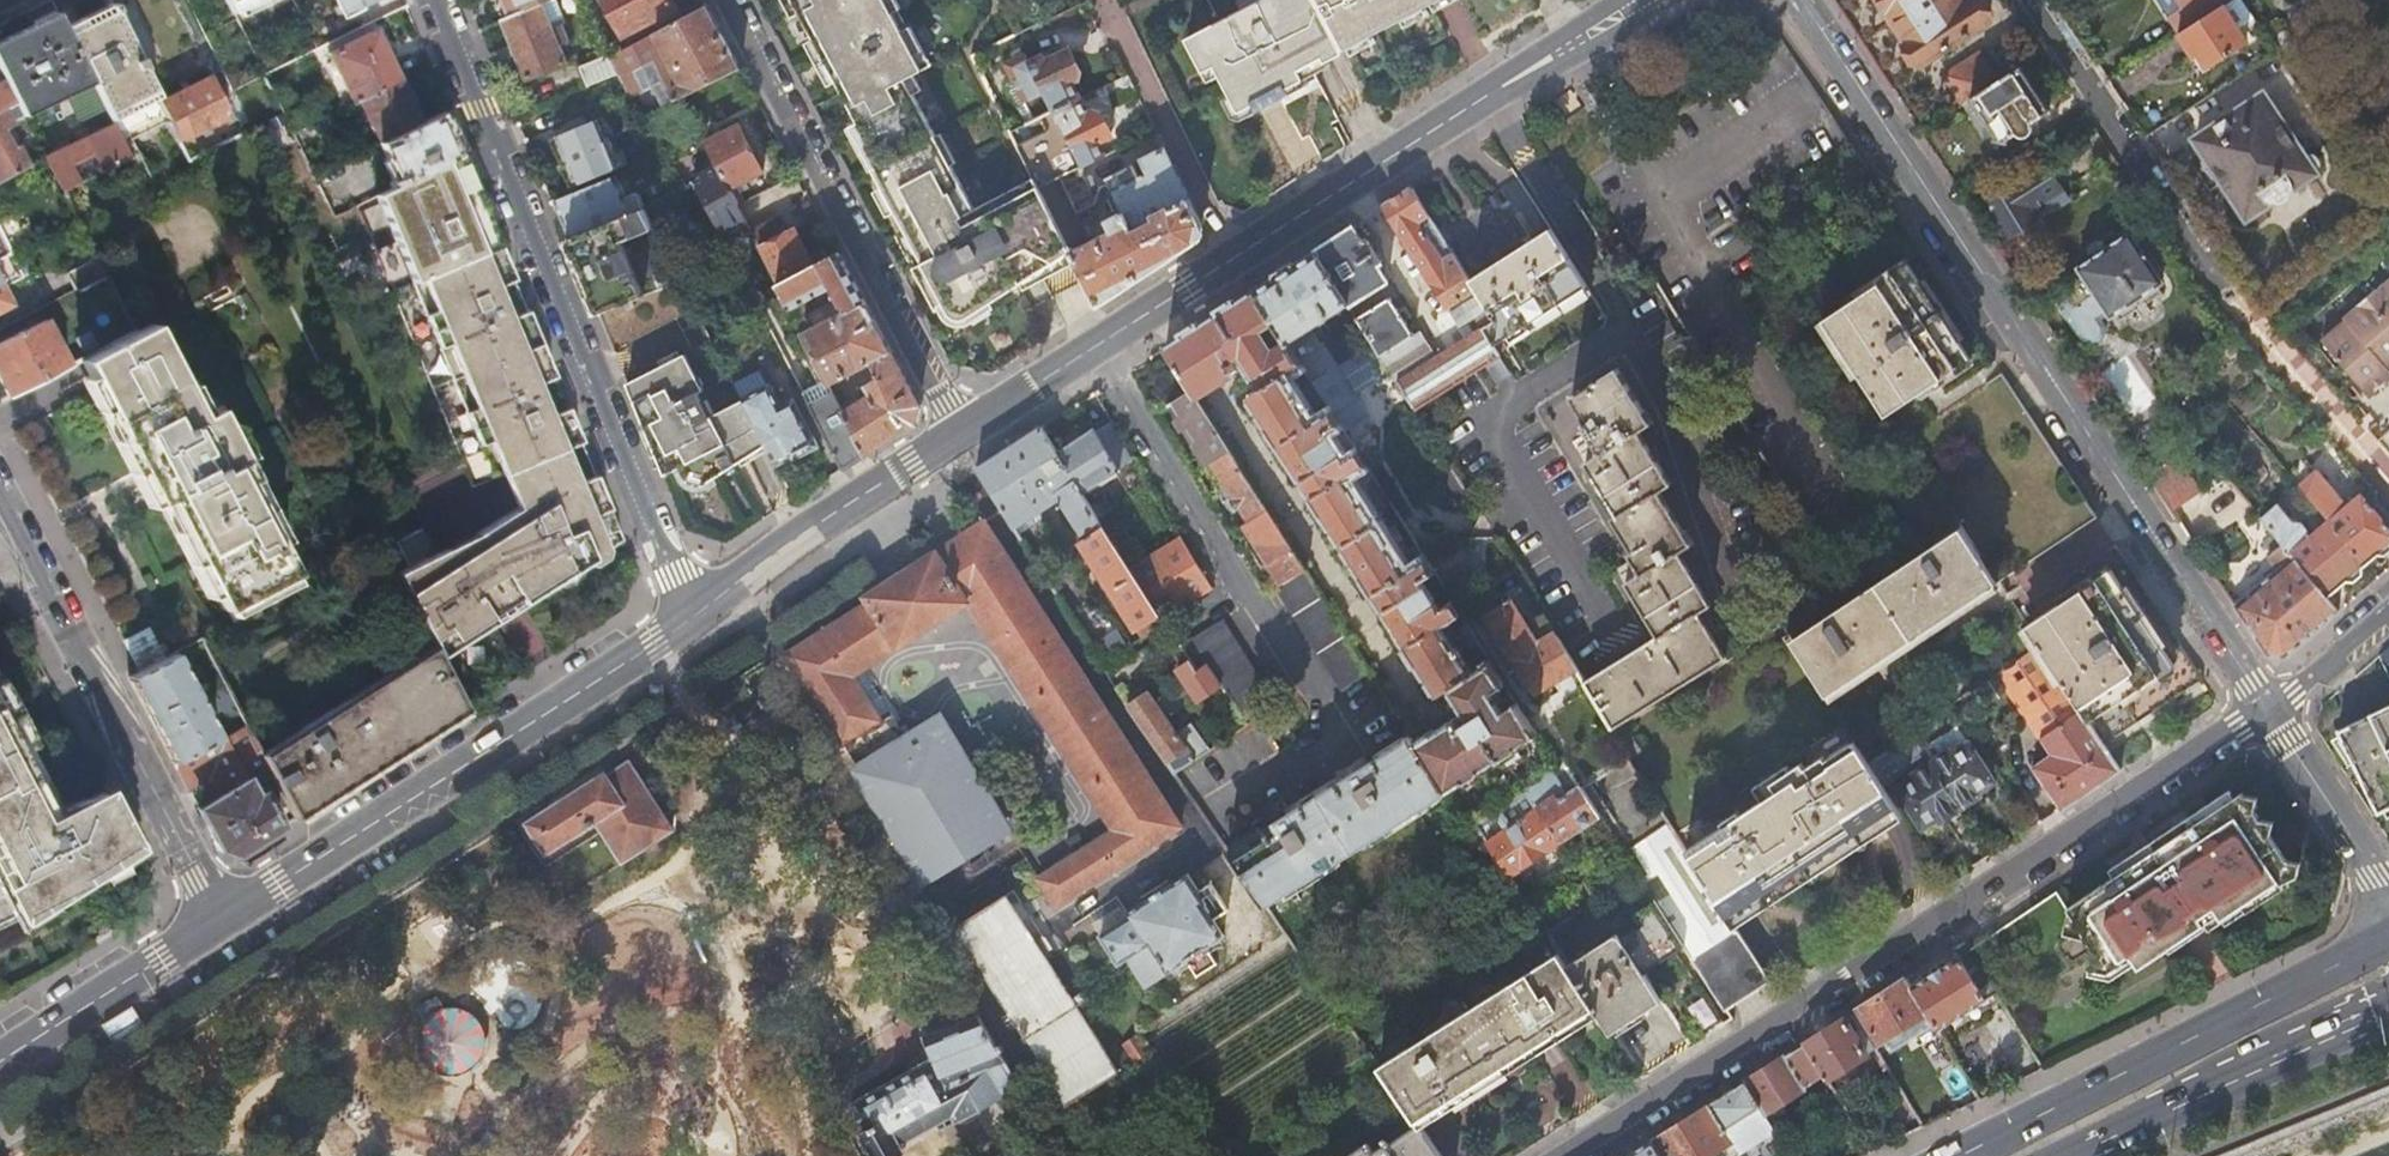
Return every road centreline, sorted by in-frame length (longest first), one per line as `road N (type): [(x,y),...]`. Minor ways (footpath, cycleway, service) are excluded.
road 1 (residential): [(1802,0),(2267,710)]
road 2 (residential): [(2267,710),(1560,1155)]
road 3 (residential): [(695,616),(437,0)]
road 4 (secondary): [(695,616),(226,918)]
road 5 (residential): [(731,0),(960,434)]
road 6 (secondary): [(1643,0),(1237,256)]
road 7 (primary): [(2388,938),(1966,1155)]
road 8 (residential): [(0,502),(226,918)]
road 9 (residential): [(2229,294),(2035,0)]
road 10 (primary): [(2073,1155),(2388,1011)]
road 11 (secondary): [(1237,256),(960,434)]
road 12 (secondary): [(960,434),(695,616)]
road 13 (residential): [(1237,256),(1114,0)]
road 14 (secondary): [(226,918),(0,1062)]
road 15 (residential): [(2267,710),(2388,905)]
road 16 (residential): [(2267,710),(2388,612)]

